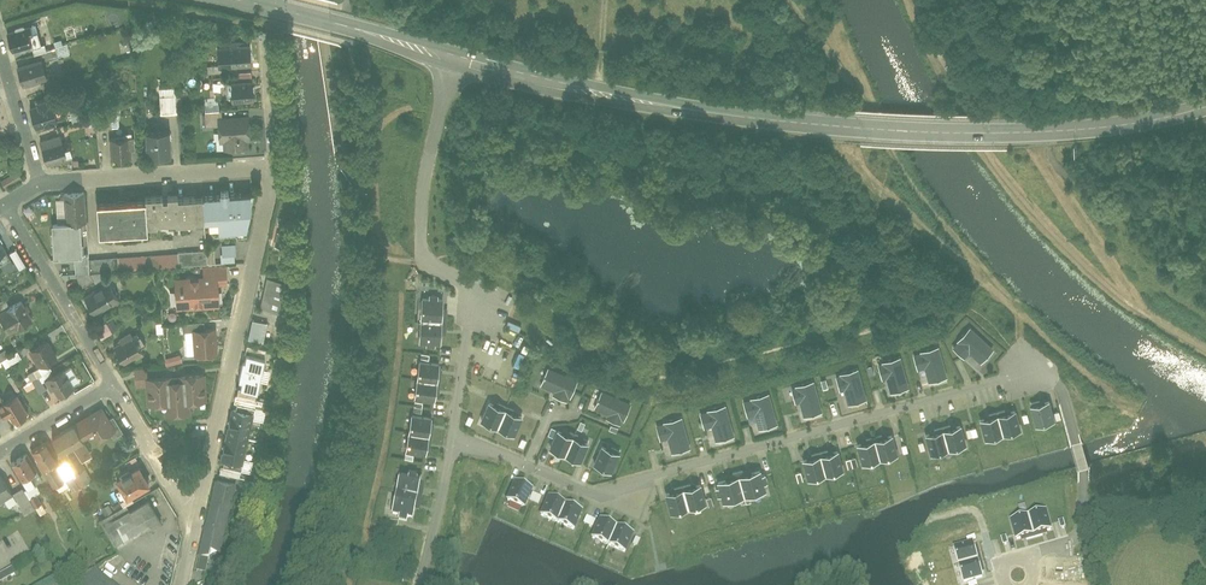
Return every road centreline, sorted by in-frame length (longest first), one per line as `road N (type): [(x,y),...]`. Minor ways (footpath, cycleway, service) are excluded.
road 1 (tertiary): [(1205,104),(1099,125),(870,126),(720,111),(455,57)]
road 2 (residential): [(453,439),(593,493),(1027,373)]
road 3 (residential): [(455,57),(428,169),(421,241),(434,267),(471,300),(453,439)]
road 4 (residential): [(198,523),(262,245),(271,171)]
road 5 (residential): [(271,171),(42,185)]
road 6 (tertiary): [(455,57),(242,0)]
road 7 (residential): [(7,204),(116,386)]
road 8 (residential): [(116,386),(198,523)]
road 9 (residential): [(453,439),(419,584)]
road 10 (residential): [(271,171),(258,23)]
road 11 (residential): [(42,185),(0,47)]
road 12 (residential): [(0,453),(116,386)]

